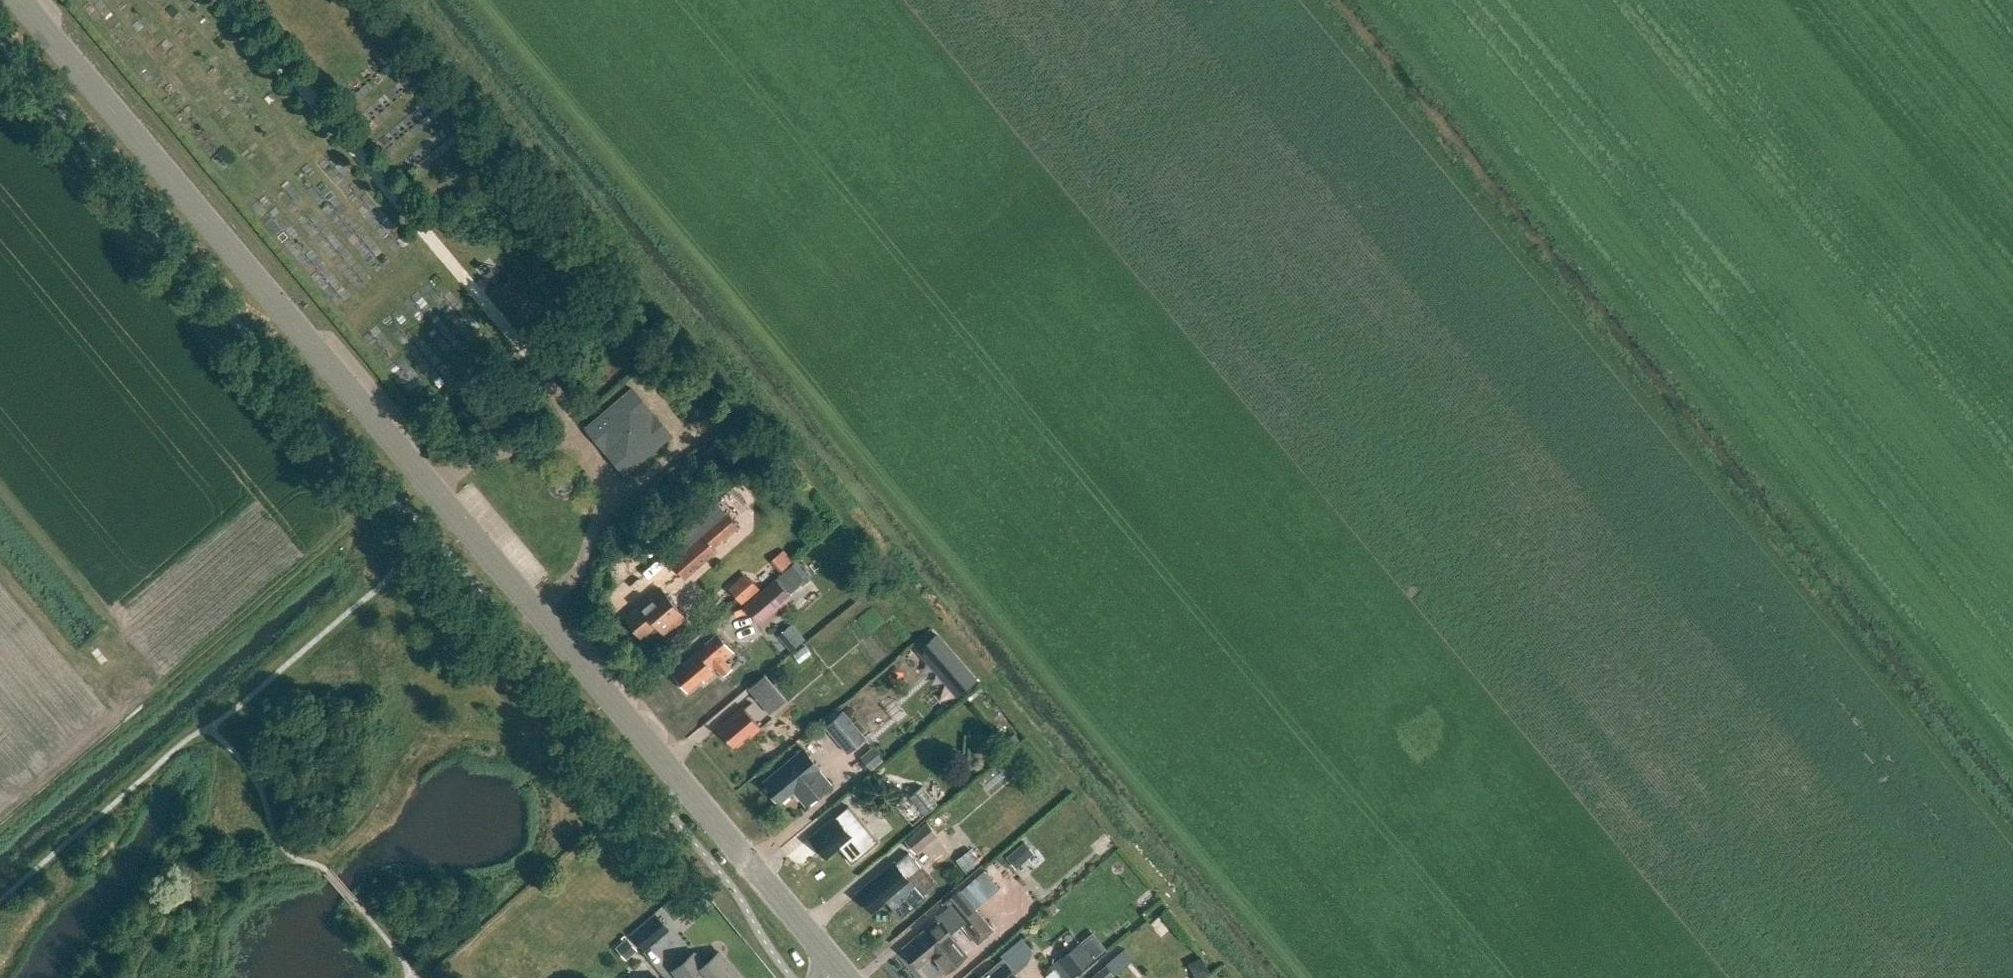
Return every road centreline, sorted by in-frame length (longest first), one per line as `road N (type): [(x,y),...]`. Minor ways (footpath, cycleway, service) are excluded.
road 1 (tertiary): [(835,964),(19,0)]

